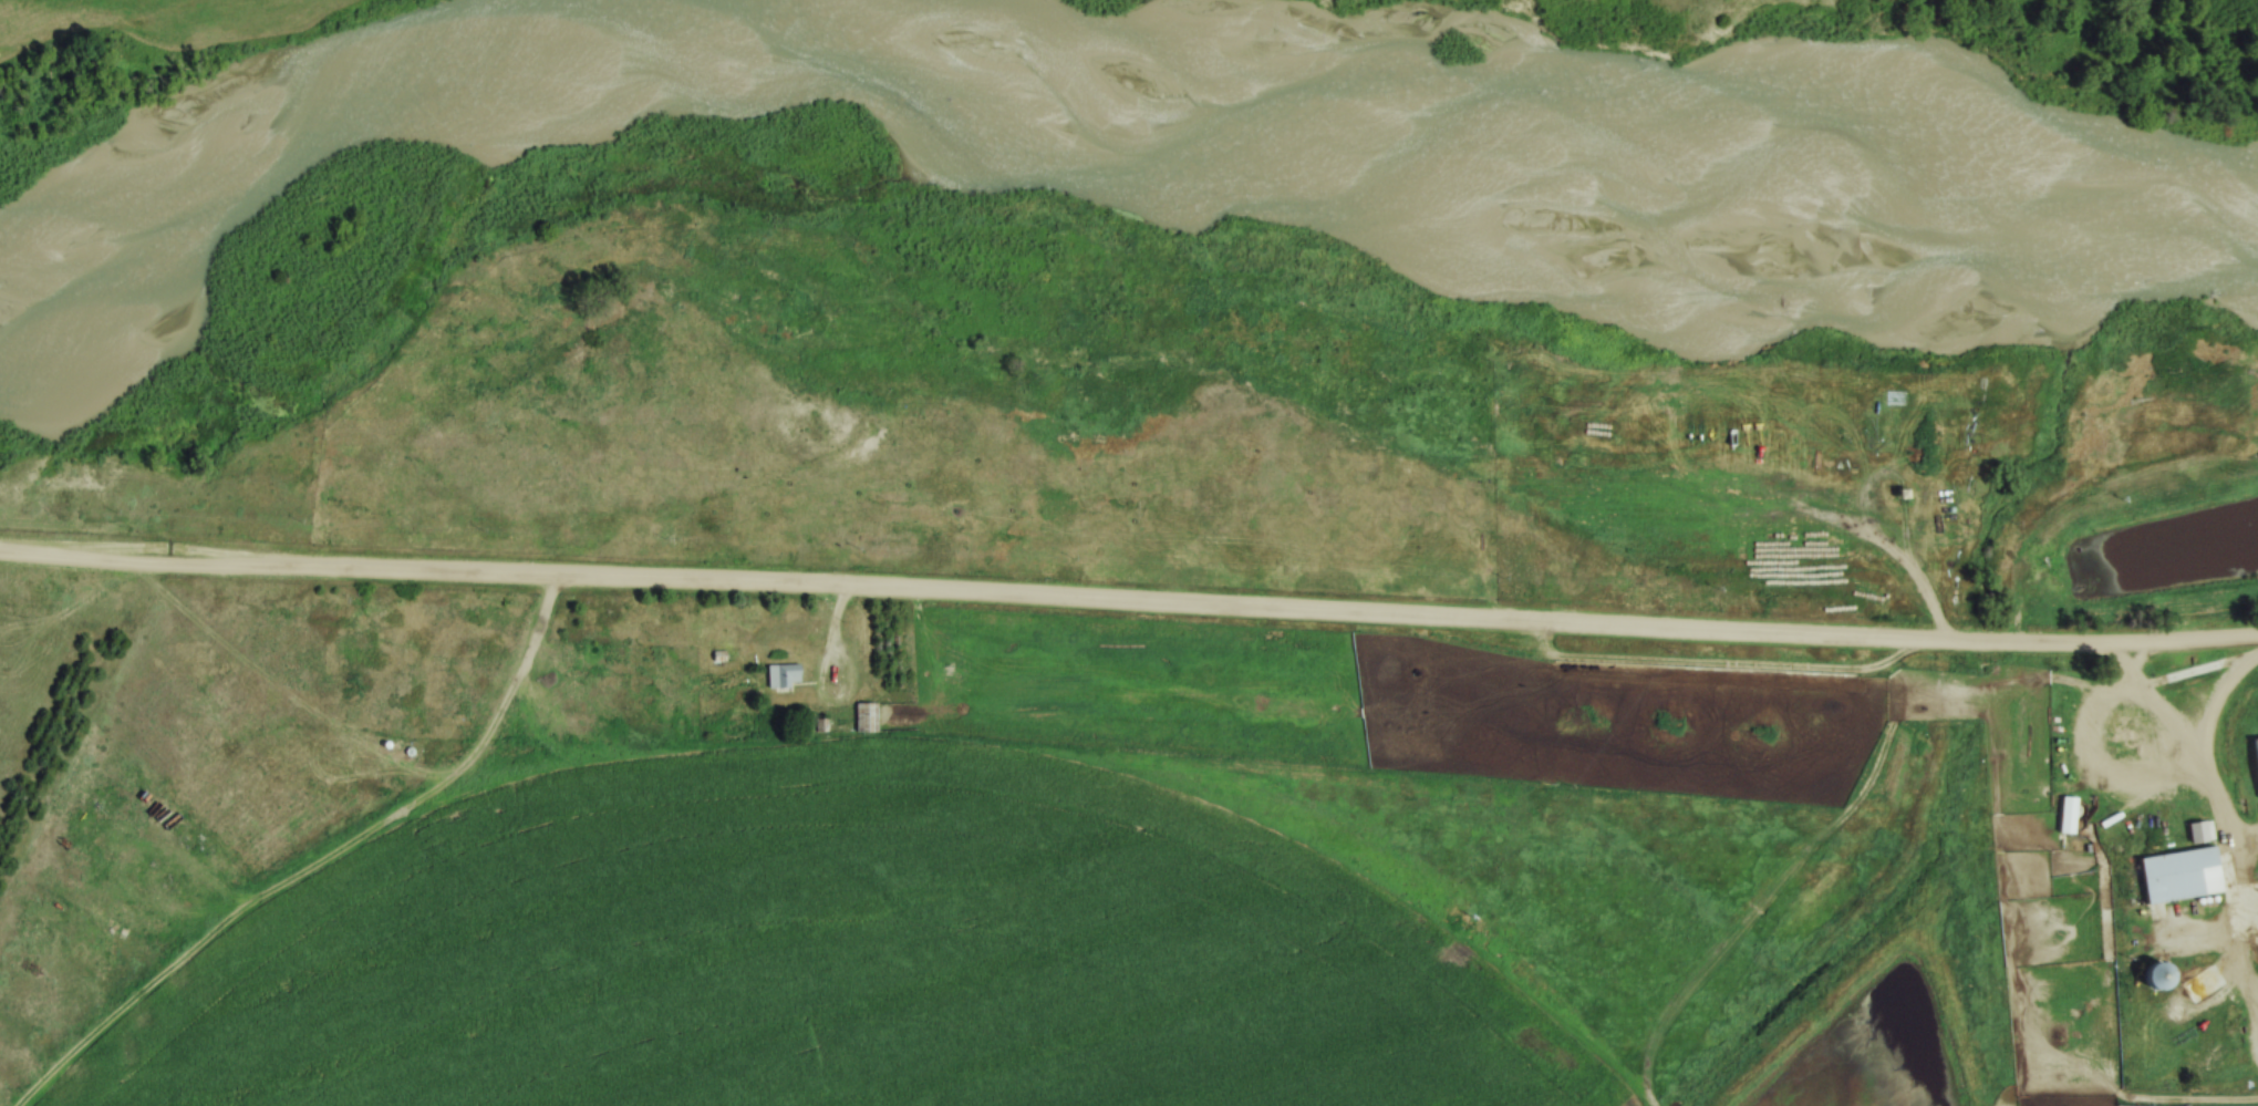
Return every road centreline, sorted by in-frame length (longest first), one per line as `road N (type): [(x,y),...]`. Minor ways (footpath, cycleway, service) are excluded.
road 1 (tertiary): [(0,543),(1661,630),(2010,641),(2257,634)]

